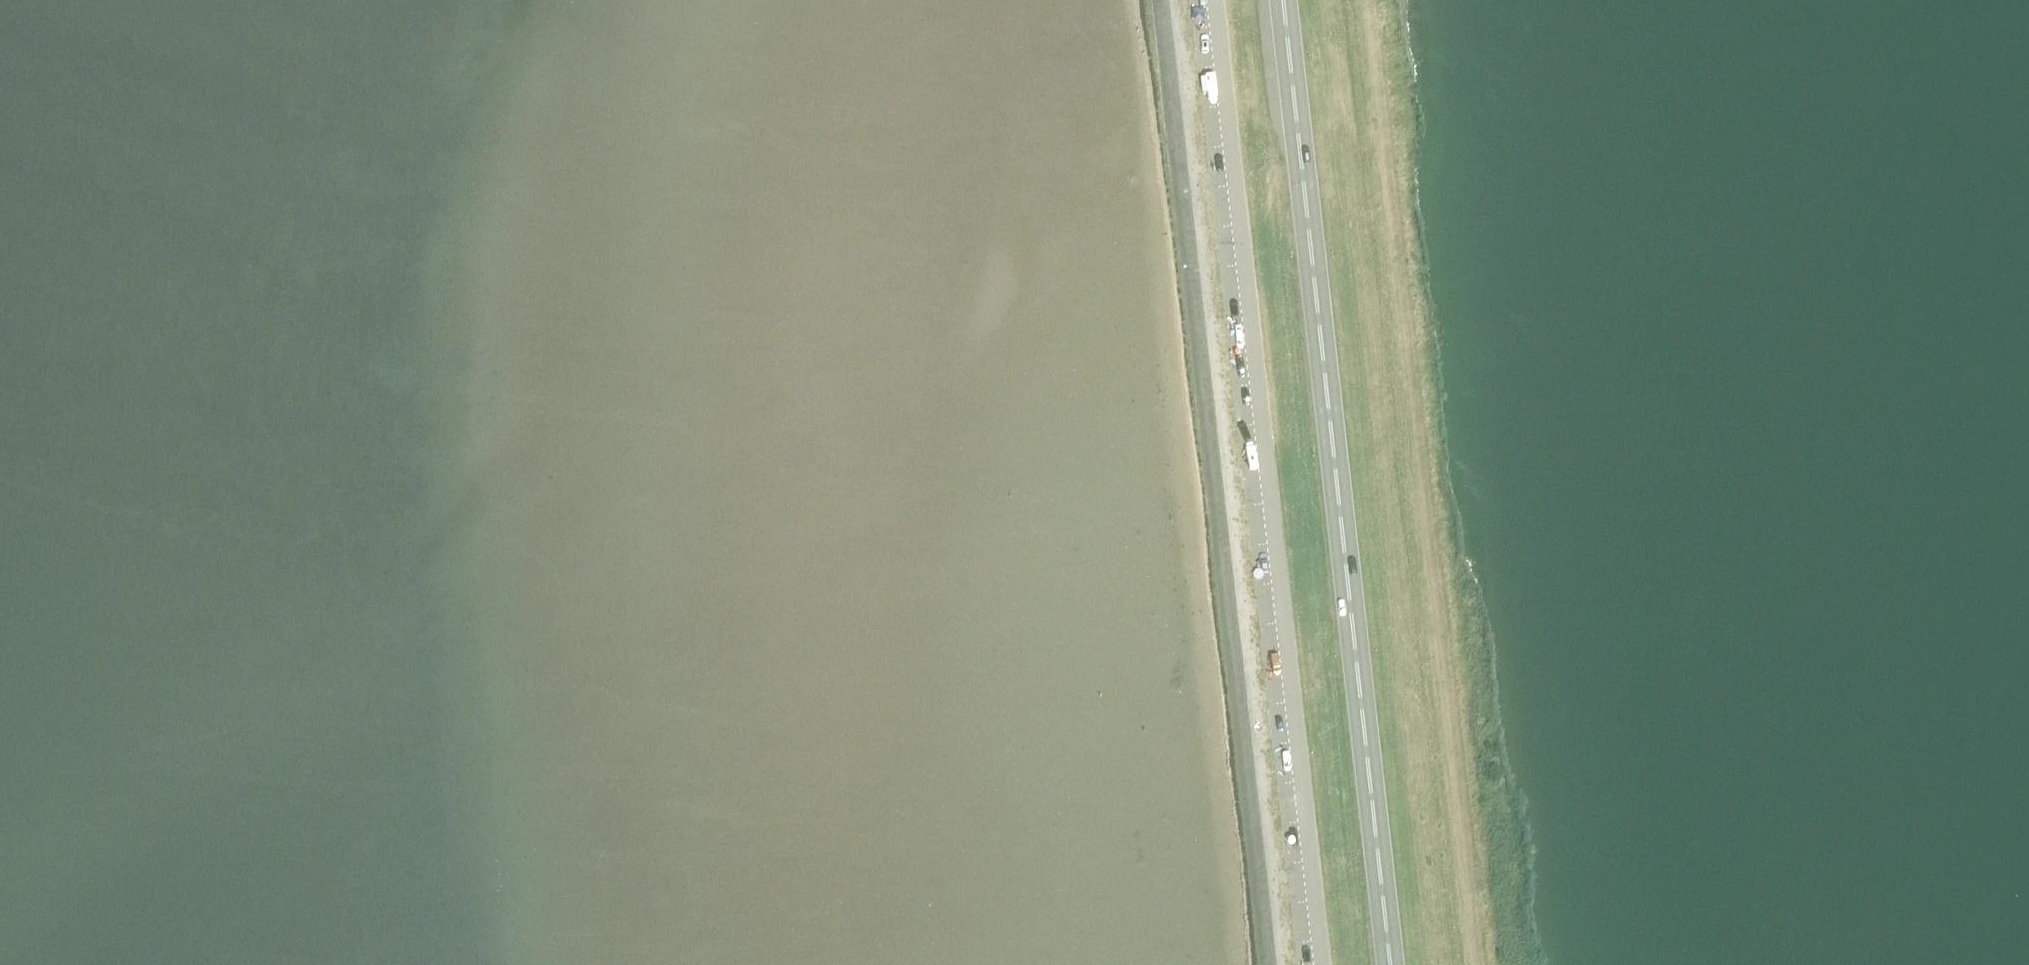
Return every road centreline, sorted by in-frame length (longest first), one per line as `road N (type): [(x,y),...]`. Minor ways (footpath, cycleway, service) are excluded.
road 1 (unclassified): [(1322,964),(1214,0)]
road 2 (trunk): [(1389,964),(1282,0)]

